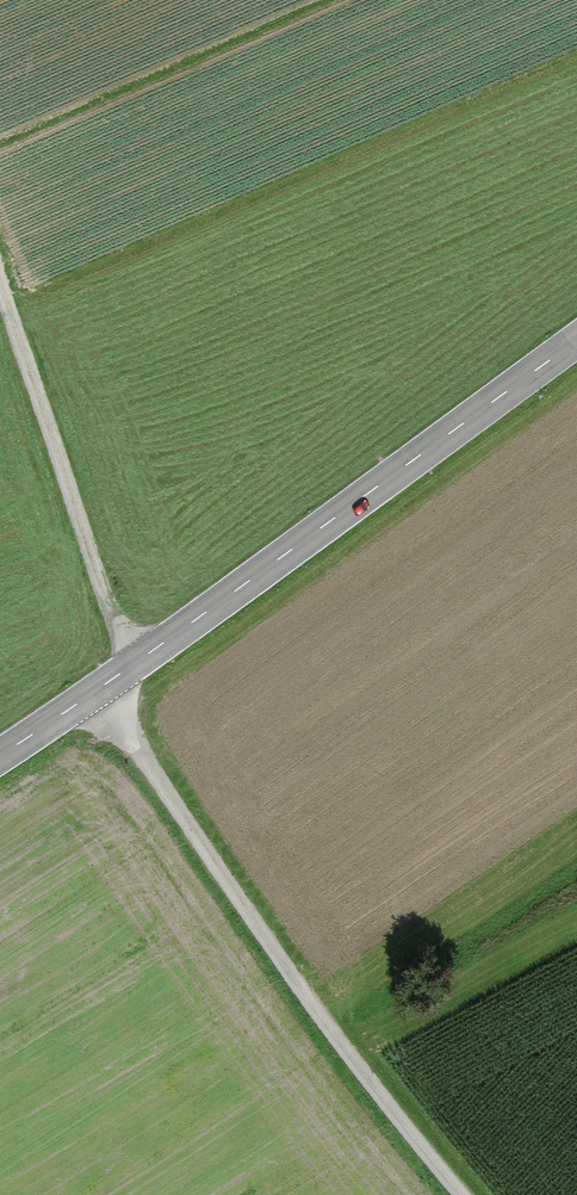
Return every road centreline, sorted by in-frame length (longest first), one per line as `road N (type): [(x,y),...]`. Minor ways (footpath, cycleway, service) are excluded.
road 1 (secondary): [(576,343),(143,666),(0,757)]
road 2 (track): [(474,1194),(403,1118),(128,747),(109,687)]
road 3 (track): [(143,666),(0,267)]

